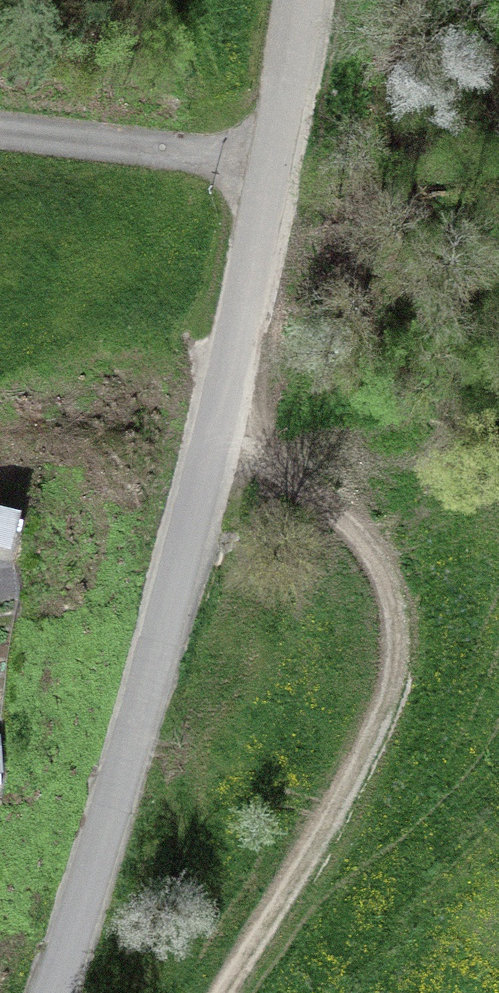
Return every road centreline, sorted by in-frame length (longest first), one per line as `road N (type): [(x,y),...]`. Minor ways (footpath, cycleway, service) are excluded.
road 1 (unclassified): [(271,168),(220,416),(92,881),(54,992)]
road 2 (track): [(222,992),(388,703),(401,640),(389,589),(342,521),(220,416)]
road 3 (residential): [(271,168),(0,136)]
road 4 (unclassified): [(291,0),(271,168)]

